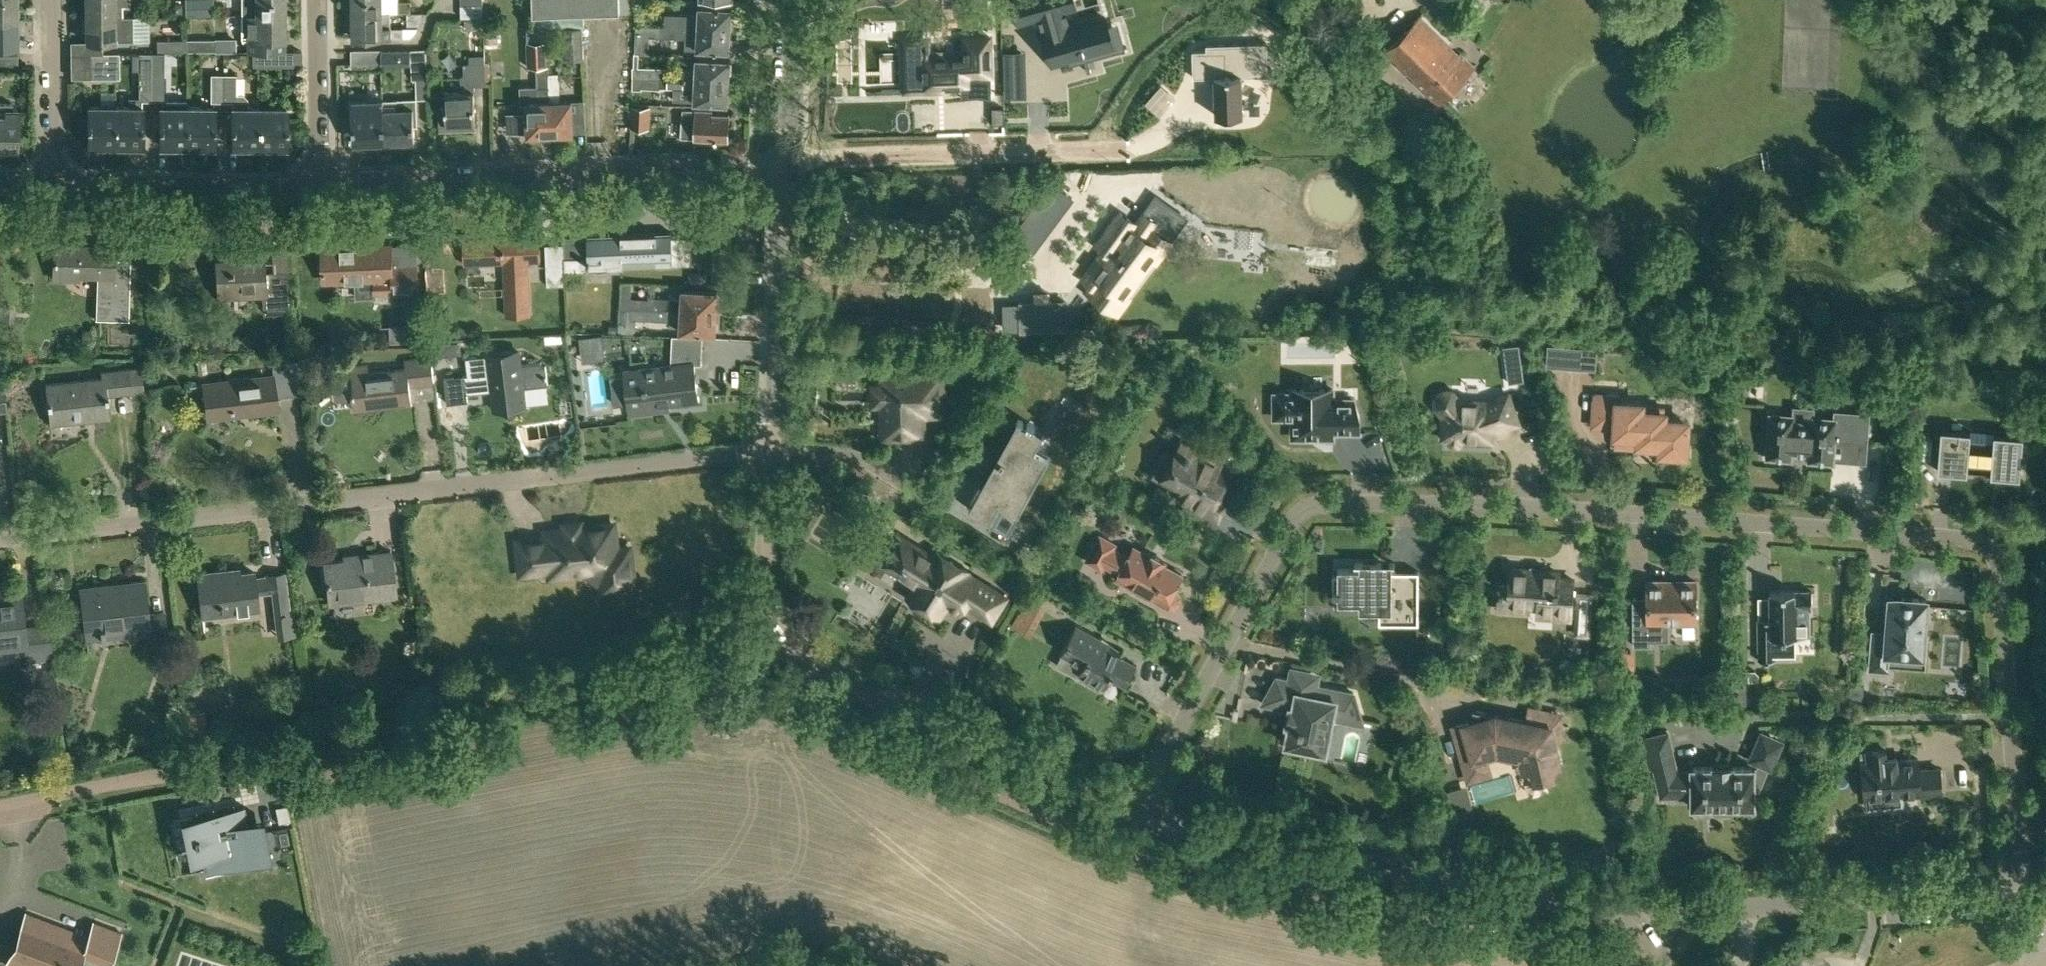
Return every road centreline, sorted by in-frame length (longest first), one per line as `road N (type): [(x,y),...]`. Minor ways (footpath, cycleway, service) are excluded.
road 1 (residential): [(1145,812),(1163,763),(1303,510),(1545,511),(1959,541),(1988,549),(2000,562),(2019,878)]
road 2 (residential): [(0,813),(786,653)]
road 3 (residential): [(0,542),(776,449)]
road 4 (tertiary): [(1646,916),(1562,909),(1145,812)]
road 5 (unclassified): [(321,181),(787,169)]
road 6 (tertiary): [(1145,812),(828,686),(786,653)]
road 7 (unclassified): [(2019,878),(1646,916)]
road 8 (tertiary): [(776,449),(787,169)]
road 9 (unclassified): [(55,183),(321,181)]
road 10 (tertiary): [(786,653),(769,599),(776,449)]
road 11 (residential): [(55,183),(53,0)]
road 12 (residential): [(321,181),(318,0)]
road 13 (tertiary): [(787,169),(795,0)]

